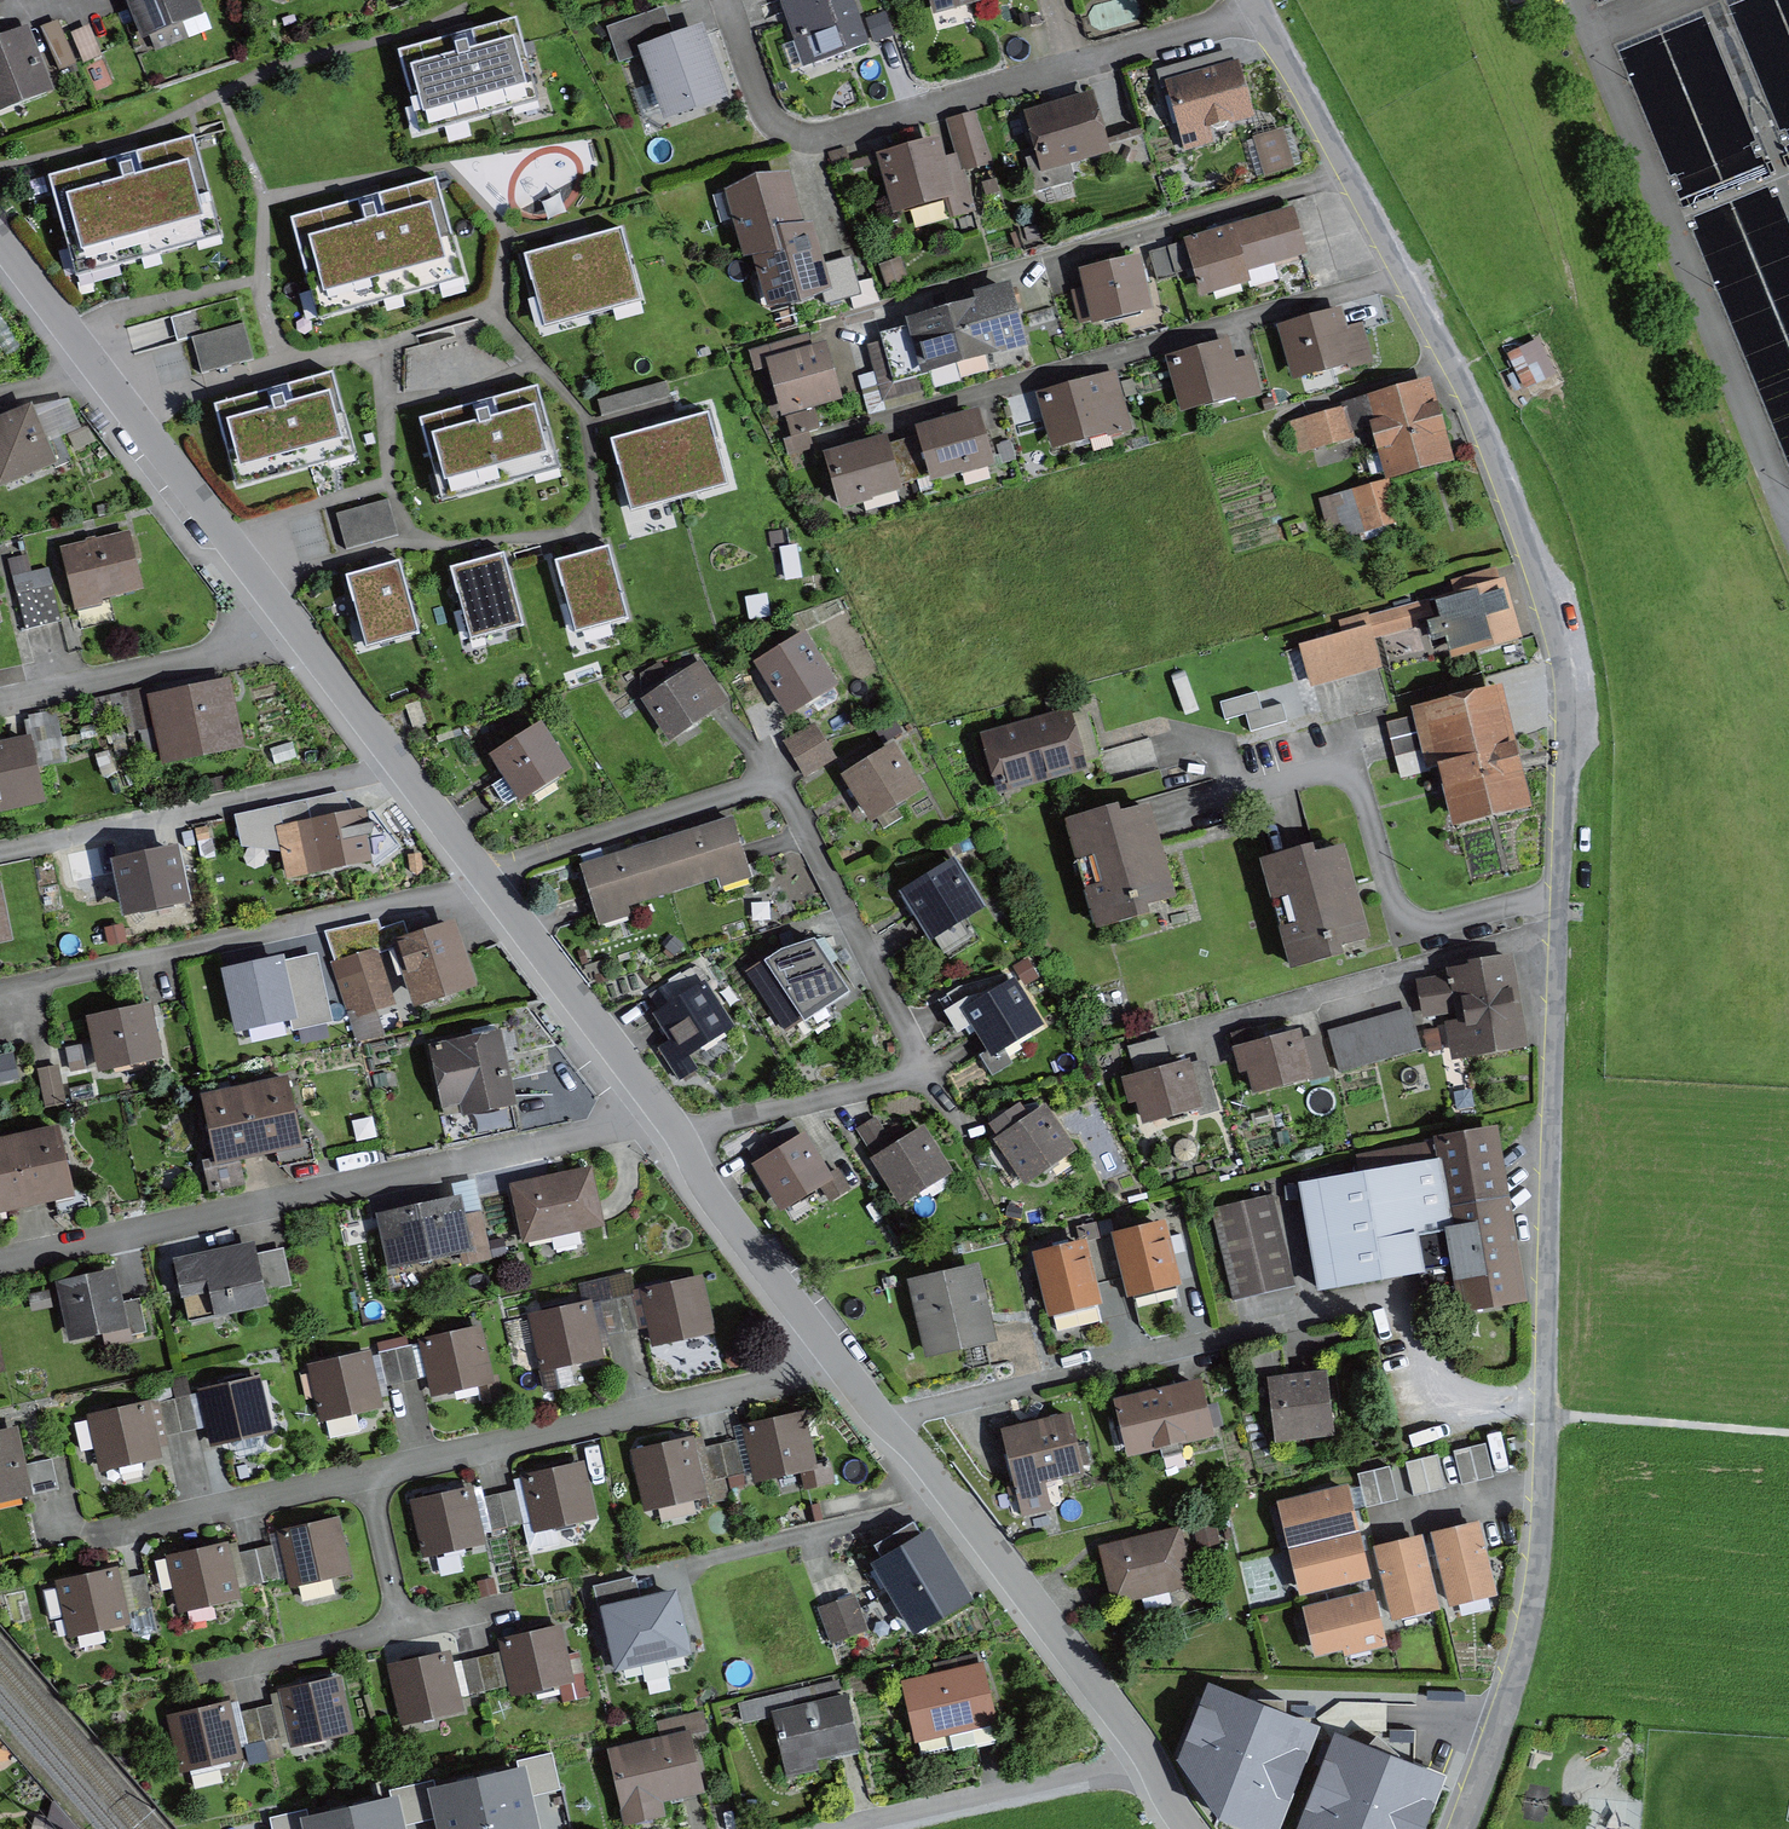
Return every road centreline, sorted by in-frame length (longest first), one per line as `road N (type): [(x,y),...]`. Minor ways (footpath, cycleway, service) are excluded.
road 1 (unclassified): [(1397,272),(1452,370),(1515,524),(1560,674),(1564,734),(1540,1563),(1527,1636),(1463,1828)]
road 2 (residential): [(483,873),(763,784),(786,795),(916,1060),(894,1082),(677,1131)]
road 3 (residential): [(666,1116),(0,1265)]
road 4 (residential): [(879,424),(1397,272)]
road 5 (residential): [(885,1422),(1389,1299)]
road 6 (residential): [(491,884),(0,990)]
road 7 (residential): [(839,1362),(368,1475)]
road 8 (residential): [(914,312),(1346,180)]
road 9 (residential): [(725,0),(761,106),(785,135),(812,144),(848,141),(1067,73)]
road 10 (residential): [(885,1422),(1149,1755)]
road 11 (residential): [(401,766),(0,852)]
road 12 (residential): [(368,1475),(396,1625),(200,1675)]
road 13 (residential): [(99,370),(302,635)]
road 14 (residential): [(302,635),(0,701)]
road 15 (residential): [(1149,1755),(849,1828)]
road 16 (residential): [(491,884),(666,1116)]
road 17 (residential): [(677,1131),(720,1207),(839,1362)]
road 18 (residential): [(368,1475),(99,1537)]
road 19 (residential): [(1067,73),(1256,15)]
road 20 (unclassified): [(1256,15),(1346,180)]
road 21 (residential): [(302,635),(401,766)]
road 22 (residential): [(0,239),(99,370)]
road 23 (residential): [(401,766),(483,873)]

